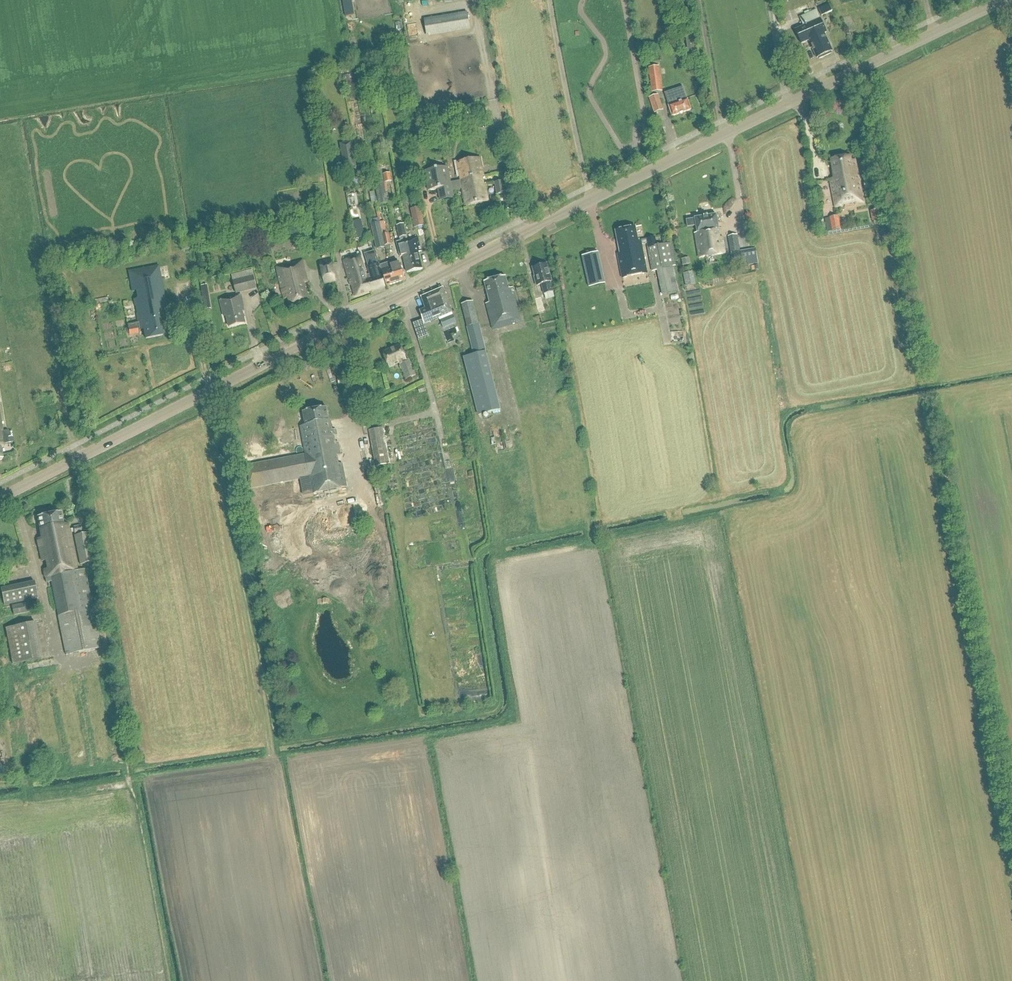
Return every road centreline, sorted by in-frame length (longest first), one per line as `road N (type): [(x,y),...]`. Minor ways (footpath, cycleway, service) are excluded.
road 1 (tertiary): [(0,499),(440,274),(1006,0)]

